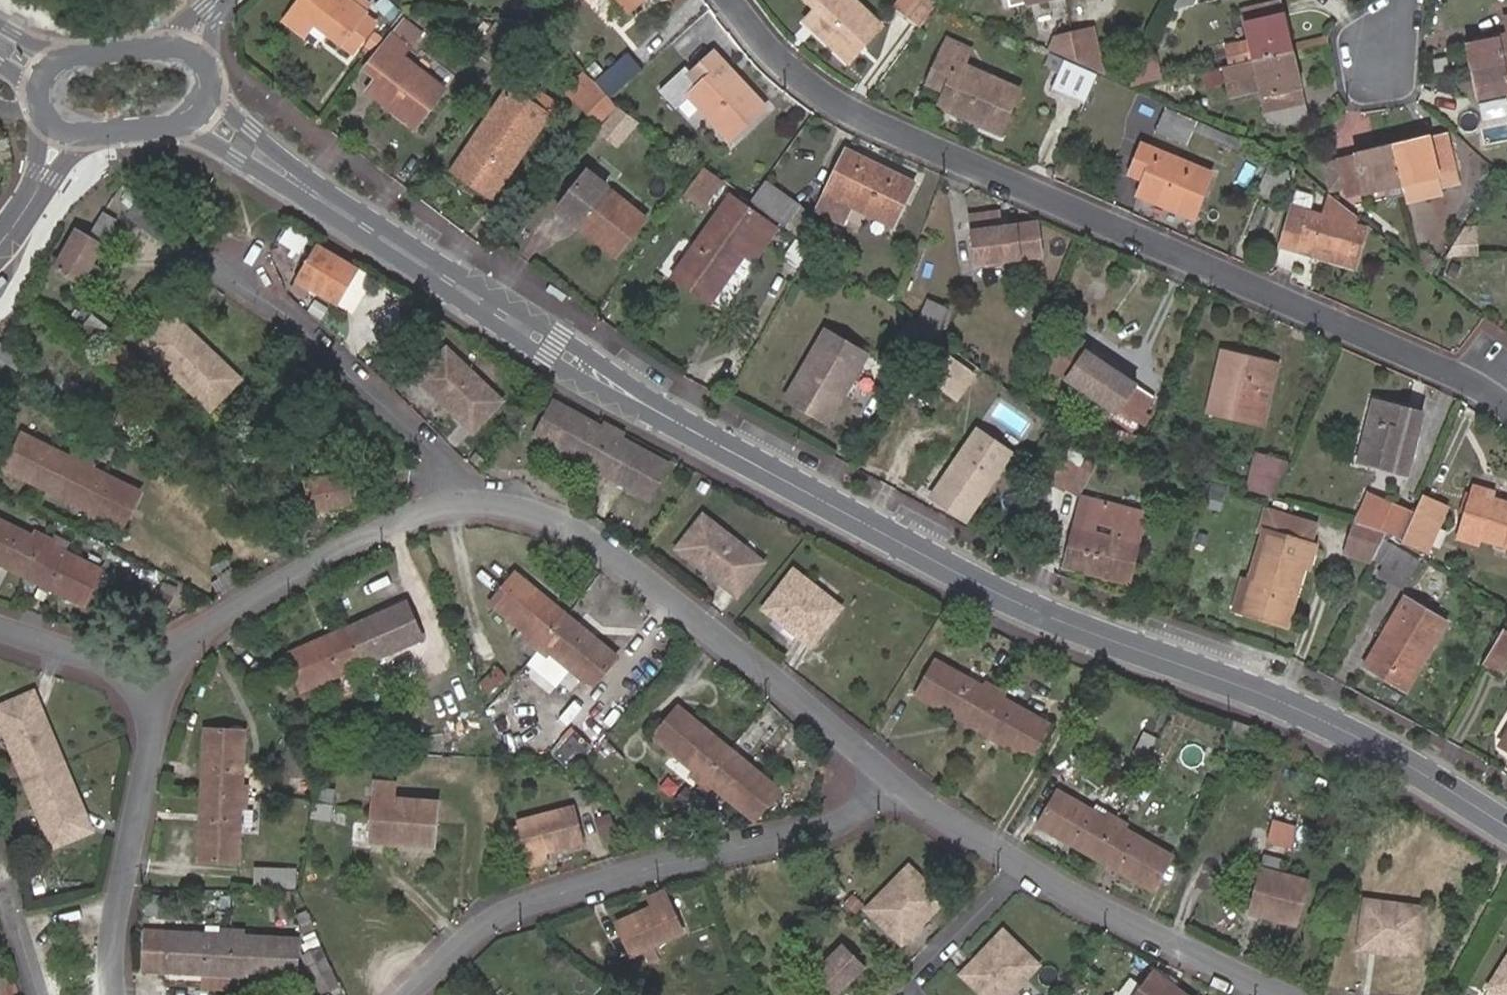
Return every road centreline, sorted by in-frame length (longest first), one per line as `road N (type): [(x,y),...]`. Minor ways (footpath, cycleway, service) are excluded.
road 1 (tertiary): [(202,114),(557,348),(779,475),(1034,609),(1366,740),(1506,825)]
road 2 (residential): [(734,0),(772,50),(827,98),(1468,380),(1506,407)]
road 3 (residential): [(898,785),(822,829),(651,867),(508,912),(409,994)]
road 4 (residential): [(898,785),(566,526),(530,511),(471,504)]
road 5 (residential): [(1278,994),(1026,870),(898,785)]
road 6 (residential): [(210,260),(269,300),(448,462),(471,504)]
road 7 (residential): [(471,504),(415,512),(218,620),(168,680)]
road 8 (residential): [(168,680),(115,935),(114,994)]
road 9 (residential): [(0,630),(168,680)]
road 10 (tertiary): [(190,54),(78,58),(50,72)]
road 11 (tertiary): [(0,248),(69,128)]
road 12 (tertiary): [(69,128),(180,126),(202,114)]

